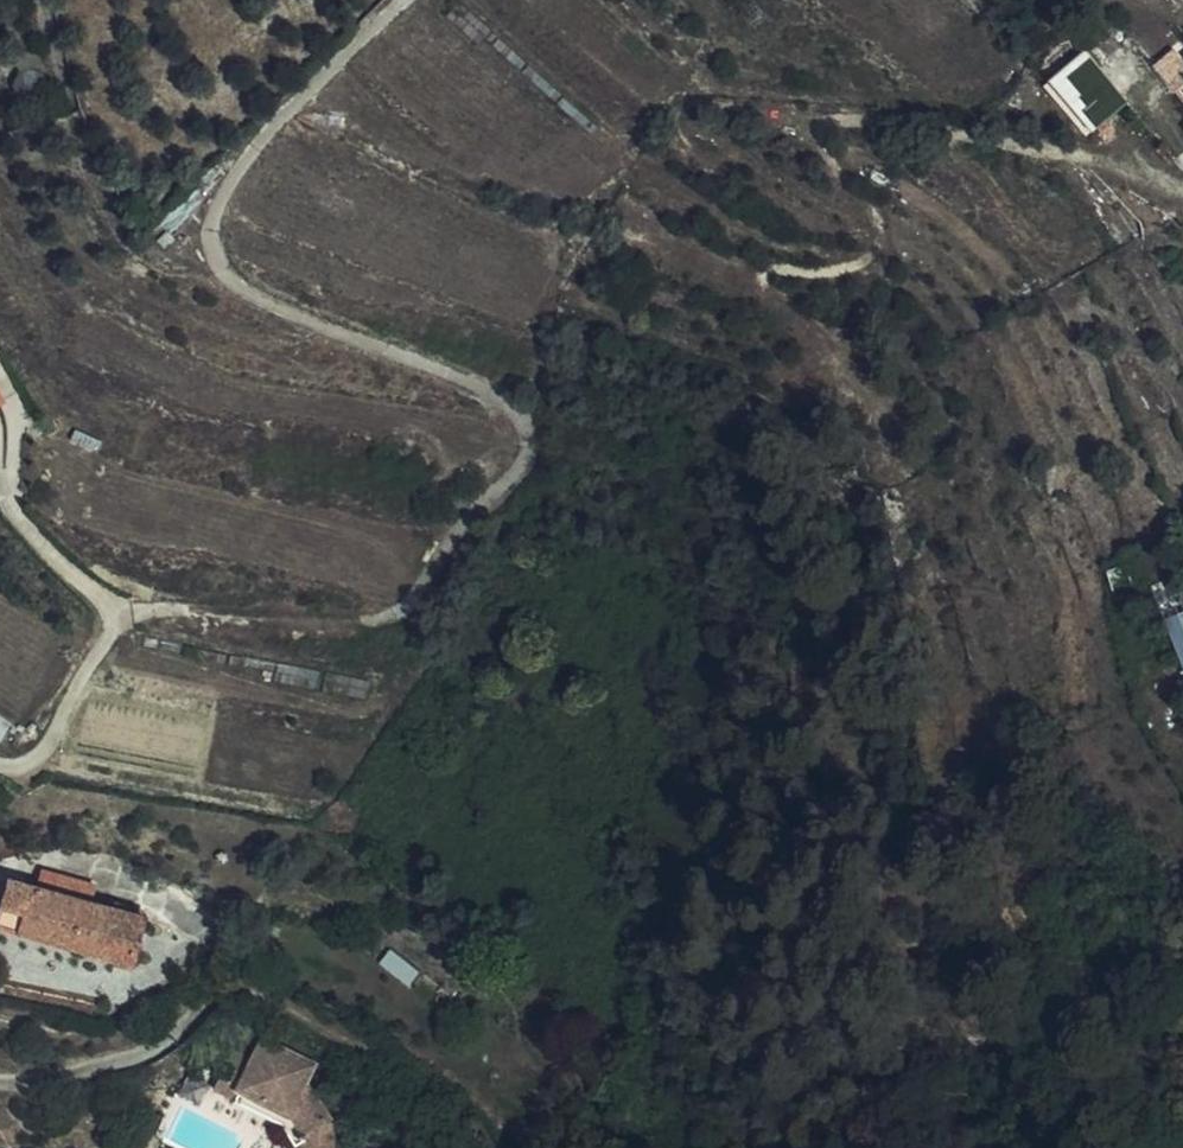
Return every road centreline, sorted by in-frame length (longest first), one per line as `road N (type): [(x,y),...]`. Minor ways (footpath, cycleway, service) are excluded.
road 1 (track): [(189,611),(332,625),(380,619),(418,597),(434,549),(522,463),(524,429),(497,396),(248,298),(220,270),(211,234),(221,197),(269,127),(401,0)]
road 2 (track): [(471,1147),(454,1117),(403,1068),(288,1005),(250,992),(210,997)]
road 3 (track): [(210,997),(131,1025),(48,1030),(0,1016)]

